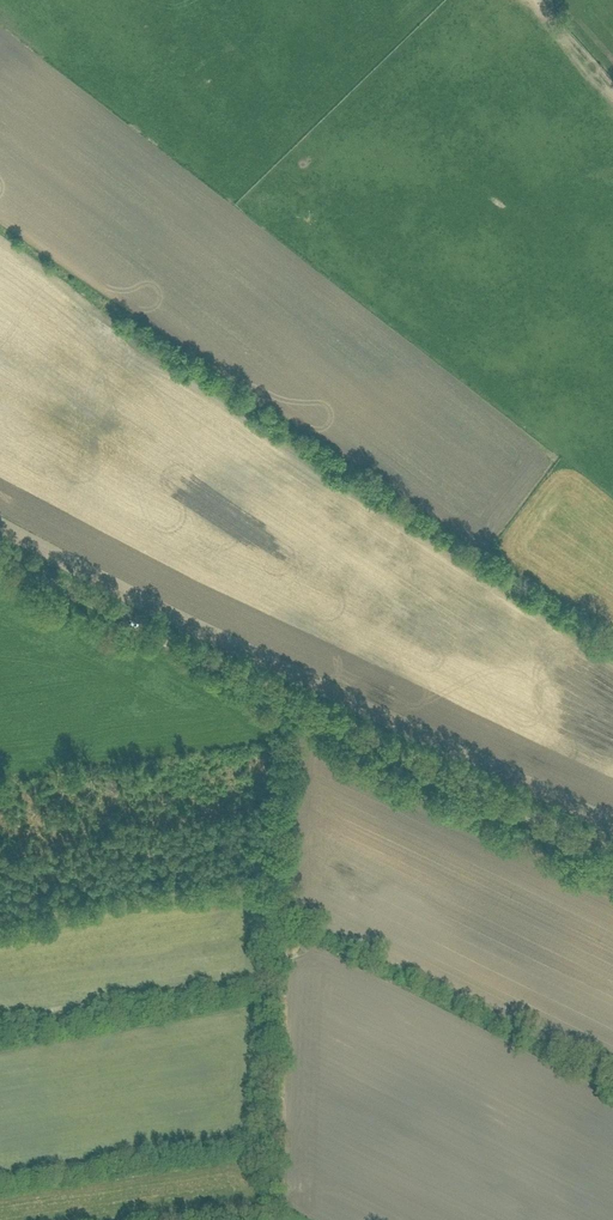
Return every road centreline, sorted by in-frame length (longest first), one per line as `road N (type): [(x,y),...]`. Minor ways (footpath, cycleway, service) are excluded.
road 1 (secondary): [(612,853),(0,550)]

